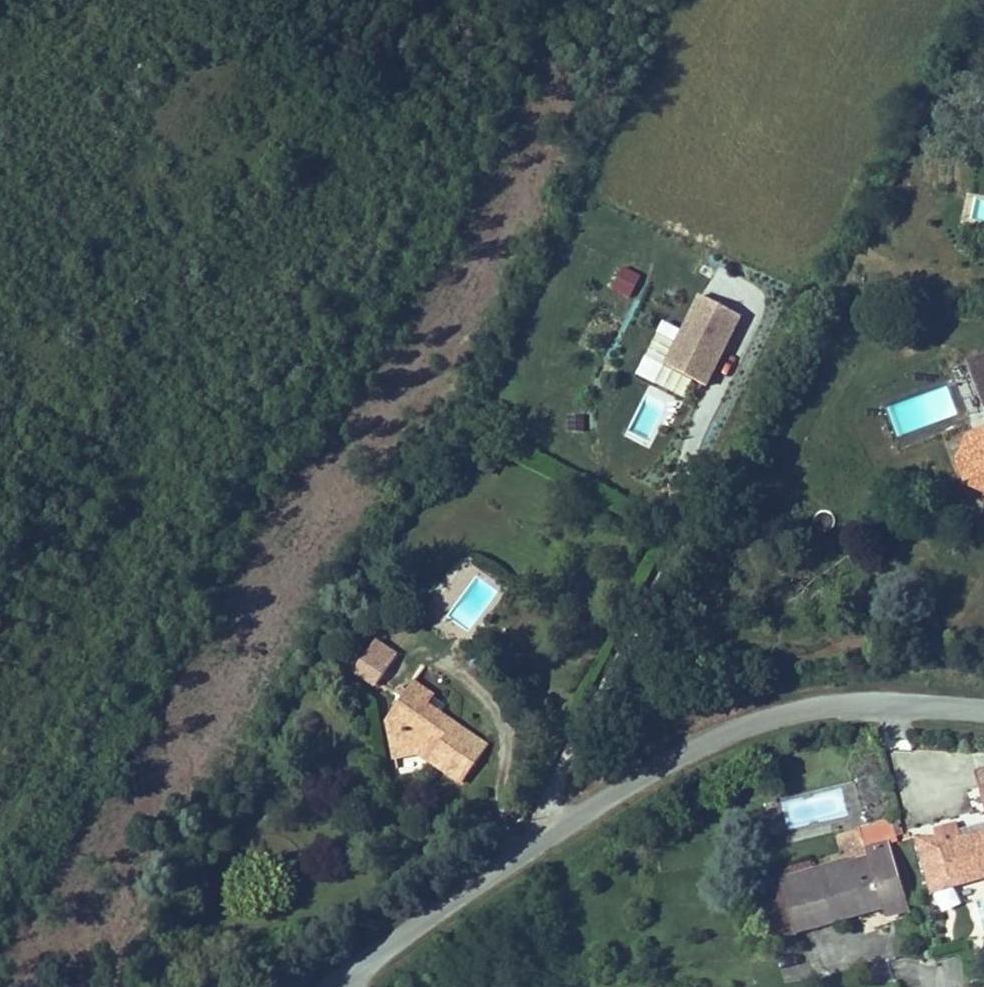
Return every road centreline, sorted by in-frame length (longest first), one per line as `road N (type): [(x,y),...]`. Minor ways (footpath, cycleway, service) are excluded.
road 1 (residential): [(343,986),(505,863),(724,731),(823,705),(983,709)]

